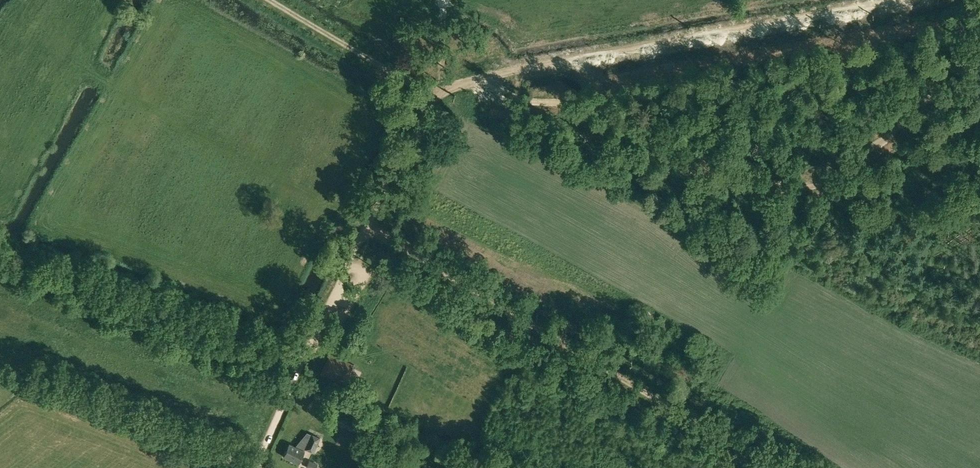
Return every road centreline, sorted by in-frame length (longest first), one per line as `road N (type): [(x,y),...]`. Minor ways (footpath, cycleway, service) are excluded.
road 1 (track): [(476,80),(895,0)]
road 2 (unclassified): [(242,467),(0,376)]
road 3 (track): [(348,266),(431,100),(476,80)]
road 4 (track): [(256,467),(348,266)]
road 5 (track): [(348,266),(369,277),(340,331),(305,355)]

